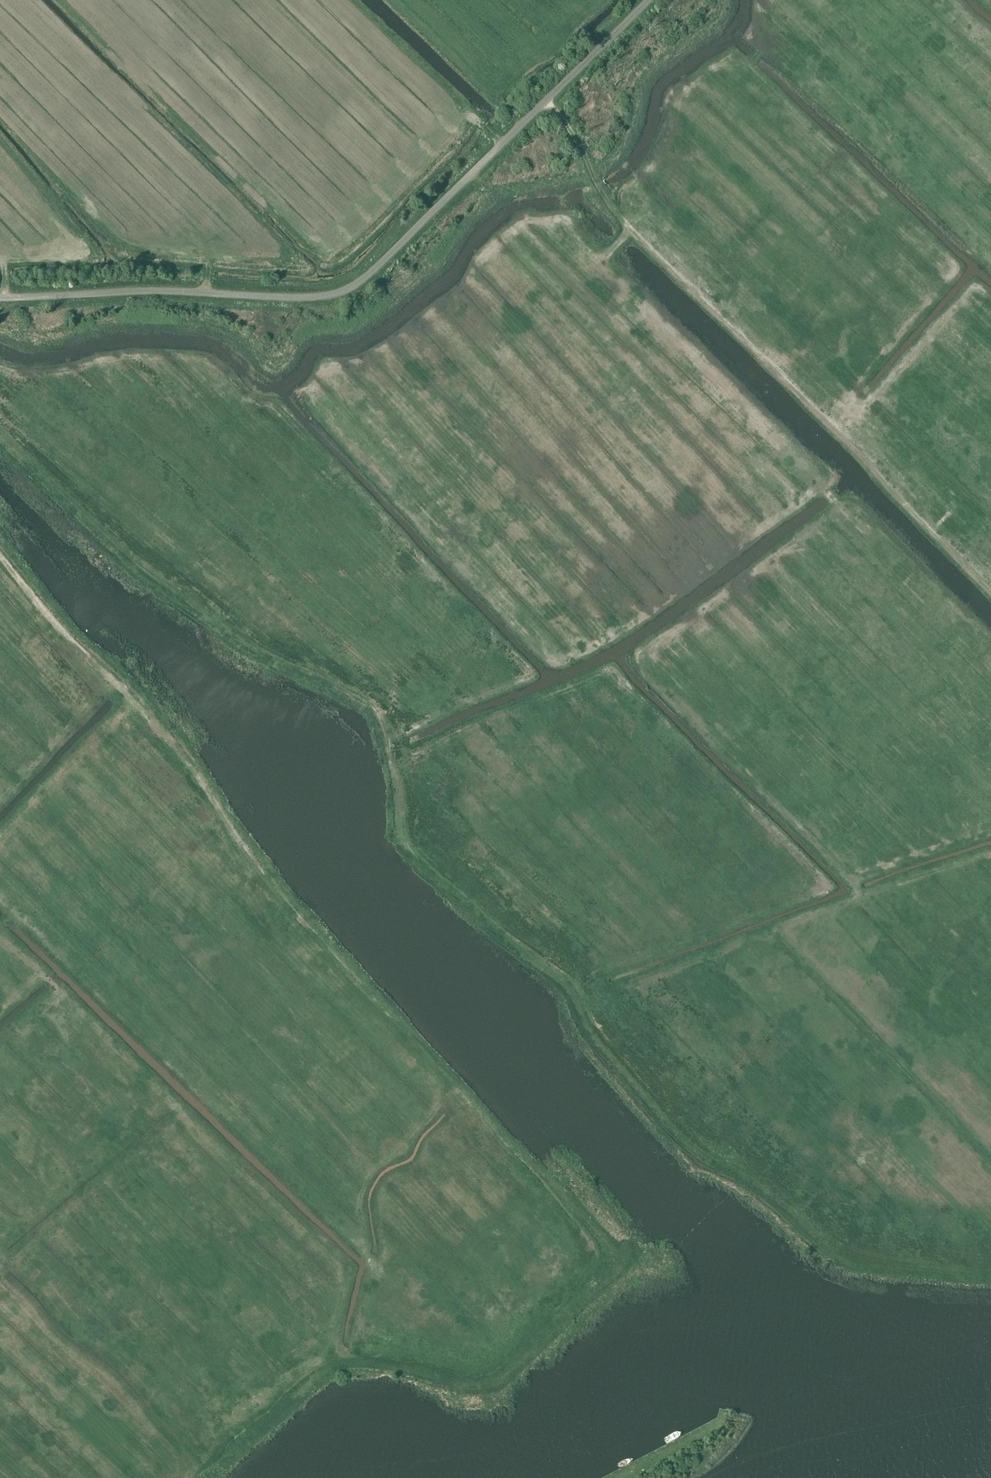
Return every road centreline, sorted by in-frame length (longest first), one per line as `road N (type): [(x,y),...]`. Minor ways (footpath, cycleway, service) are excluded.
road 1 (unclassified): [(655,0),(365,281),(339,293),(0,298)]

